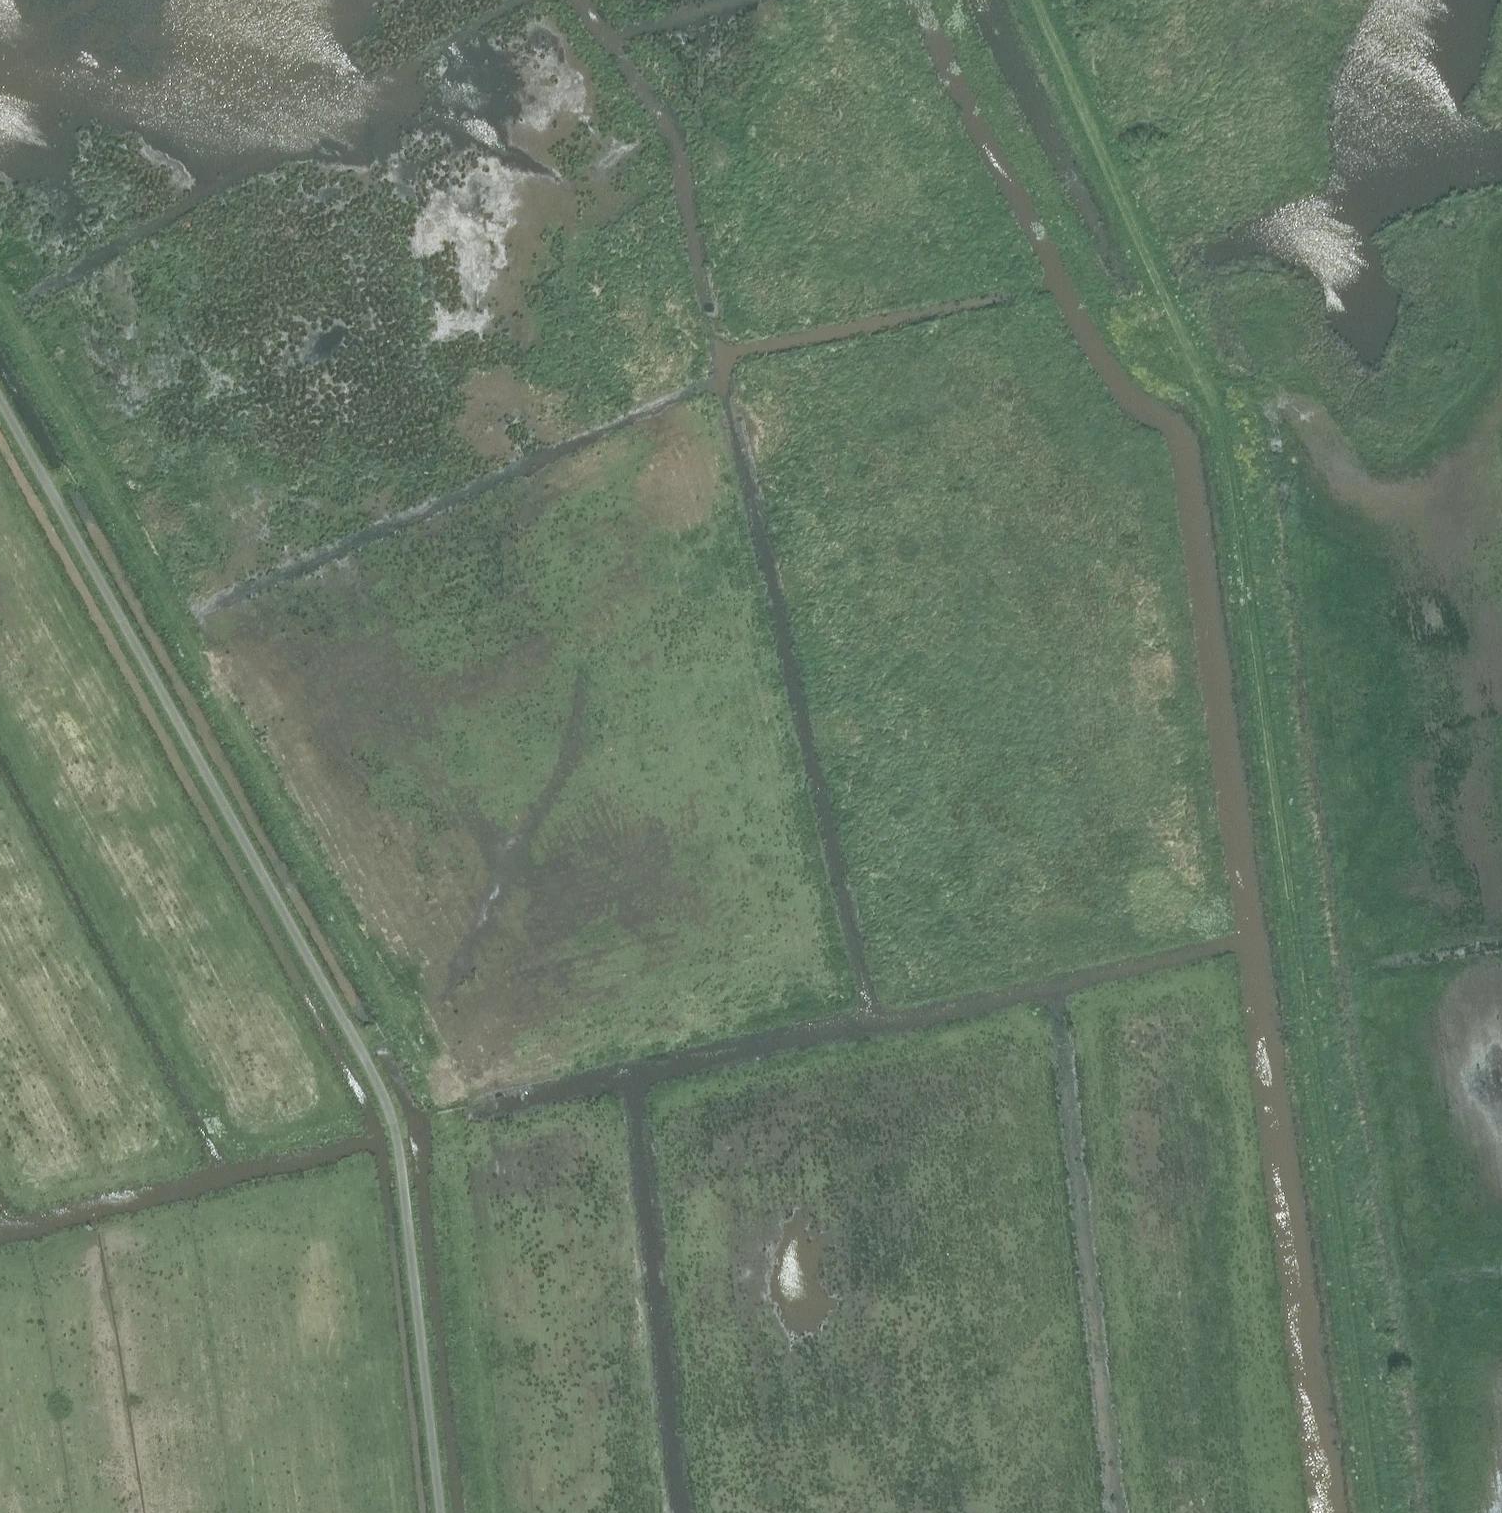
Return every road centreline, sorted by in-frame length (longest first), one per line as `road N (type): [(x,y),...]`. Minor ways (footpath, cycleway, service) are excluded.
road 1 (track): [(1369,1512),(1228,443),(1037,0)]

